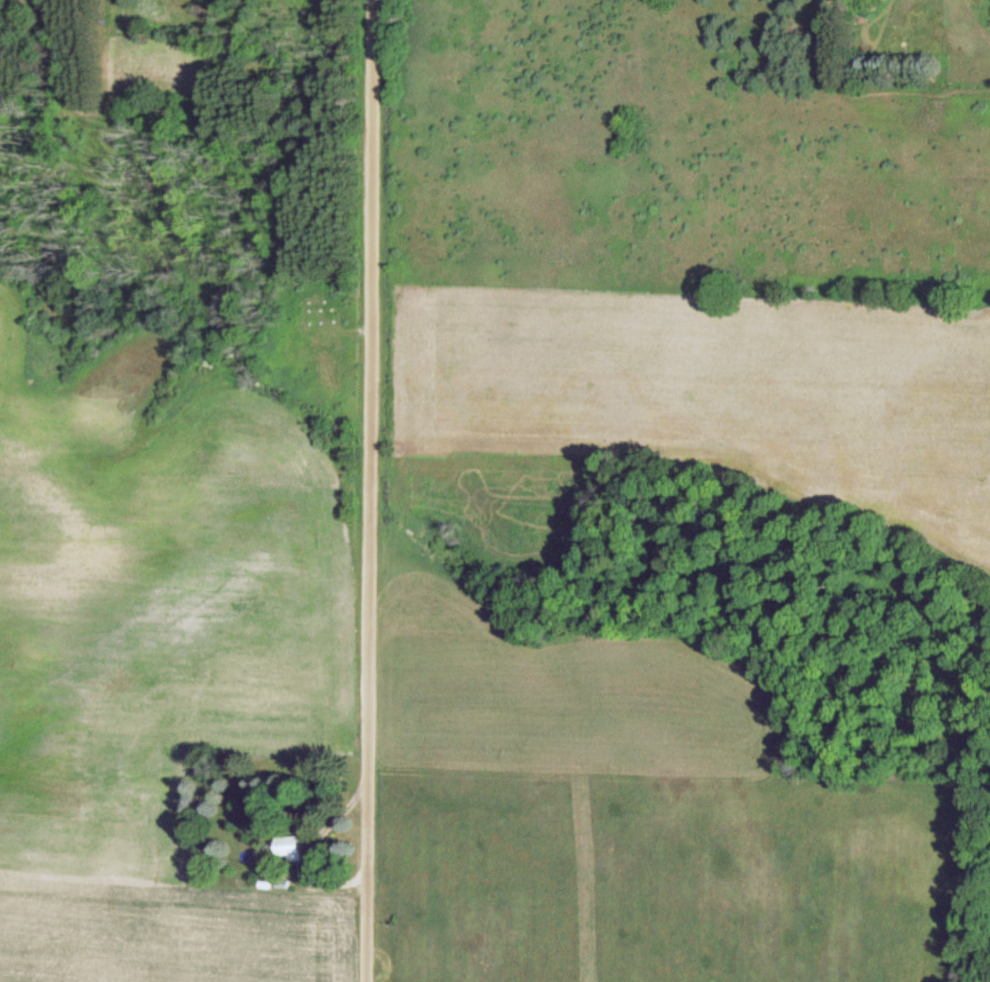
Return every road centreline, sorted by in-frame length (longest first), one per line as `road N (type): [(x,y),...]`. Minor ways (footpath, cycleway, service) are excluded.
road 1 (residential): [(367,981),(376,0)]

